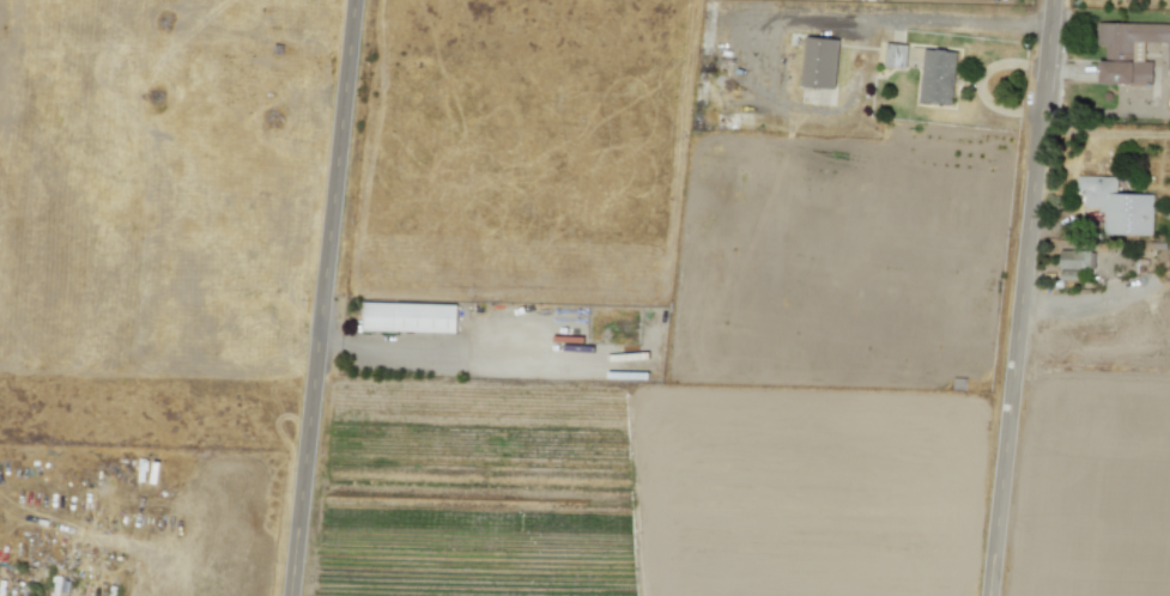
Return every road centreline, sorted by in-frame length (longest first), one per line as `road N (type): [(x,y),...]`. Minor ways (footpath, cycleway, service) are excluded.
road 1 (residential): [(359,0),(295,595)]
road 2 (residential): [(1051,0),(993,595)]

